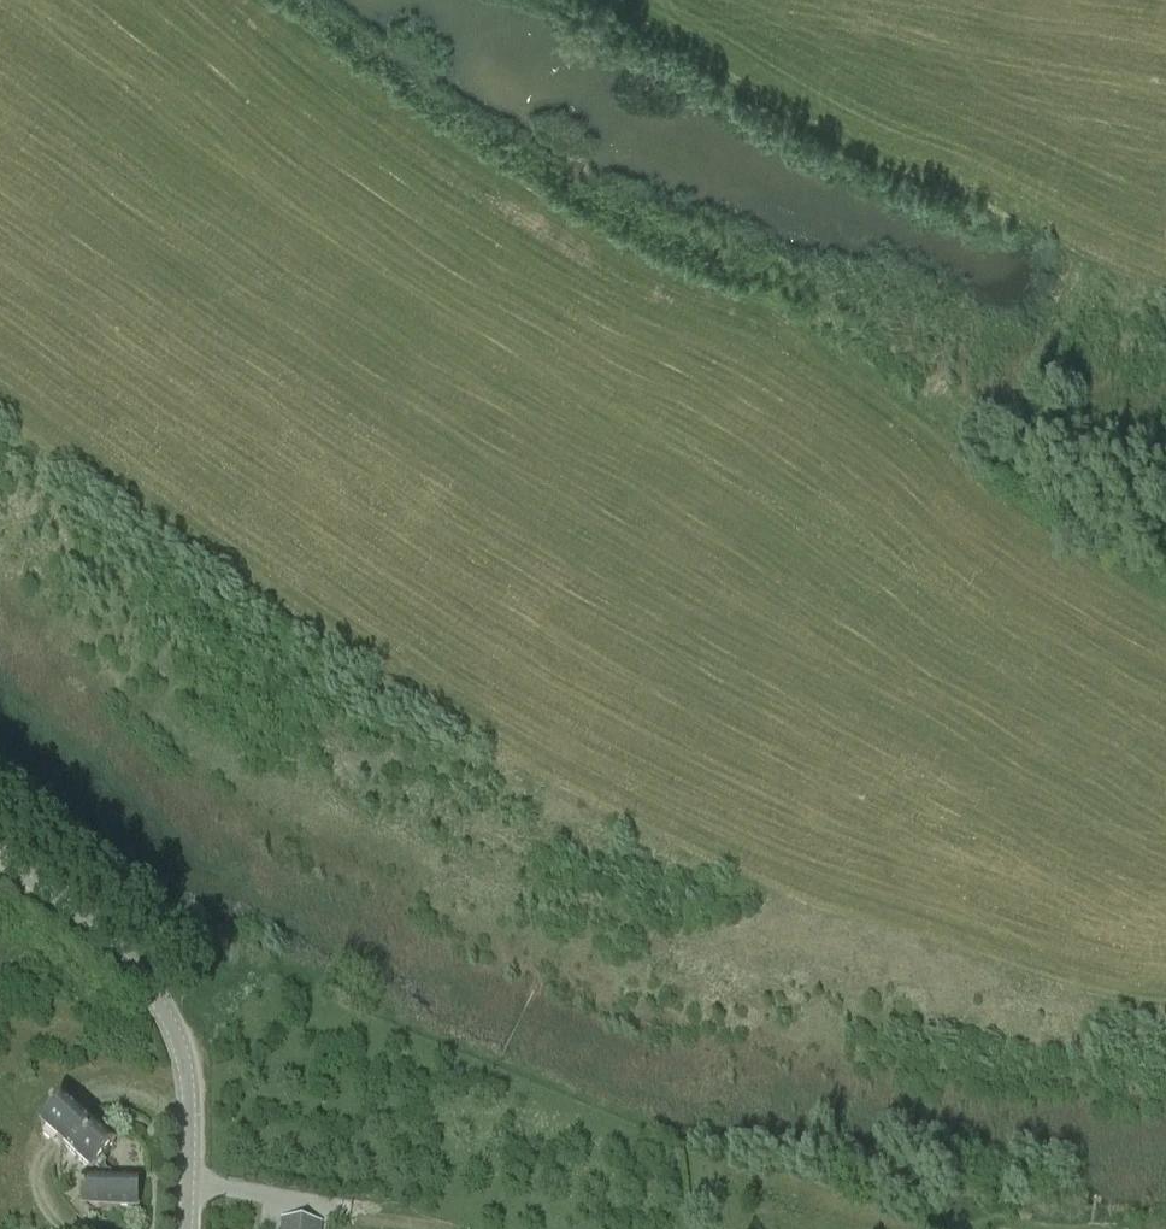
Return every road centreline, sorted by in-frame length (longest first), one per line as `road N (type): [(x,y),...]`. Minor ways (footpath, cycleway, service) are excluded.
road 1 (tertiary): [(187,1228),(189,1090),(163,1009),(0,867)]

